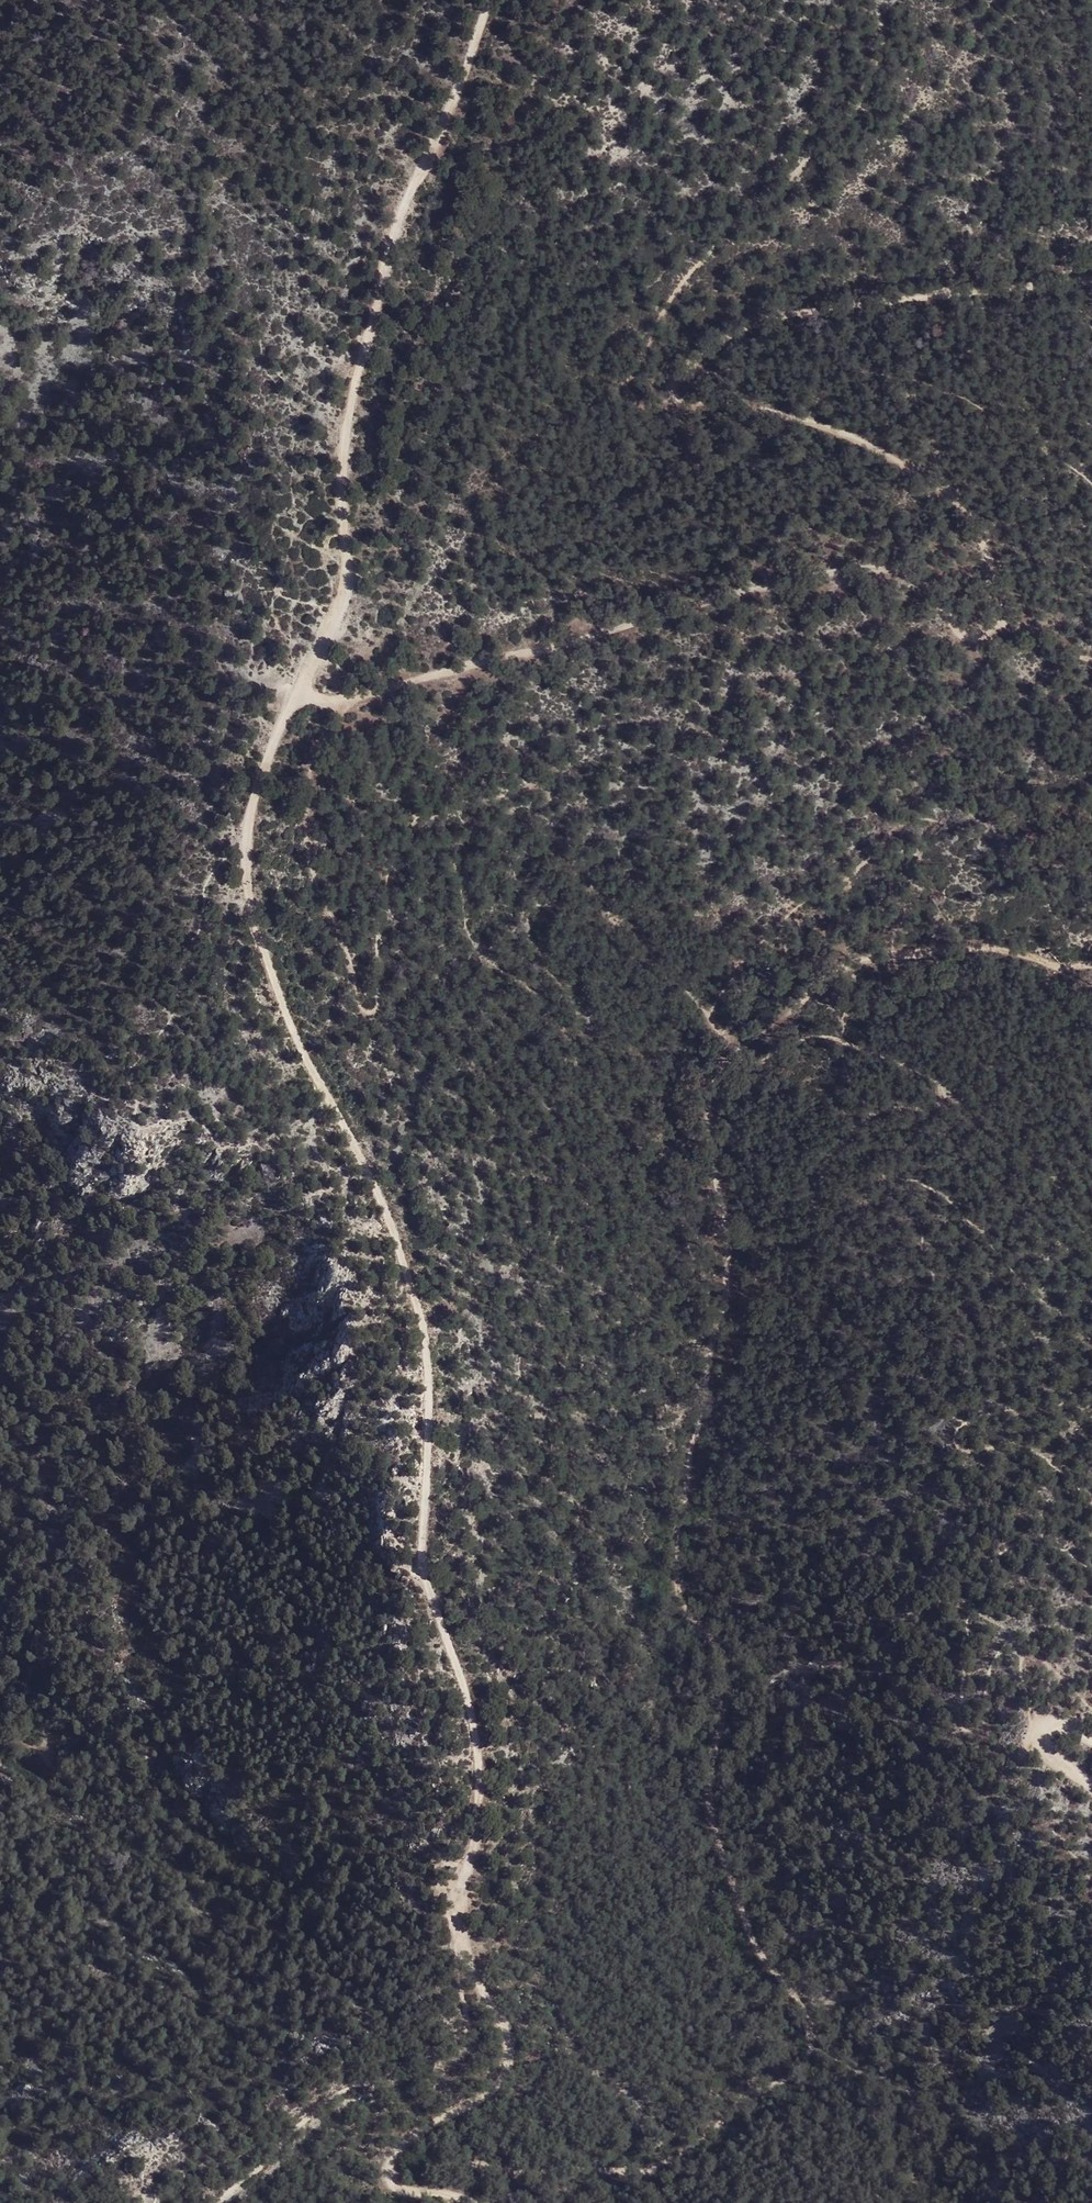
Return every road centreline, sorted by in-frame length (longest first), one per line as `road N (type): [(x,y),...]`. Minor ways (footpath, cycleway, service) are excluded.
road 1 (track): [(492,0),(421,163),(349,409),(343,511),(350,588),(280,731),(245,842),(255,927),(285,1011),(368,1172),(421,1319),(430,1376),(425,1509),(402,1558),(442,1614),(478,1713),(490,1775),(457,1932),(510,2054),(501,2079),(429,2124),(390,2166),(395,2186),(472,2202)]
road 2 (track): [(297,696),(376,690),(818,573),(887,571),(922,587),(963,634),(979,639),(994,631),(1003,616),(999,585),(953,497),(845,431),(733,406),(691,409),(667,398),(668,383),(715,345),(824,307),(1091,284)]
road 3 (track): [(1091,1744),(1053,1724),(1042,1738),(1091,1791)]

